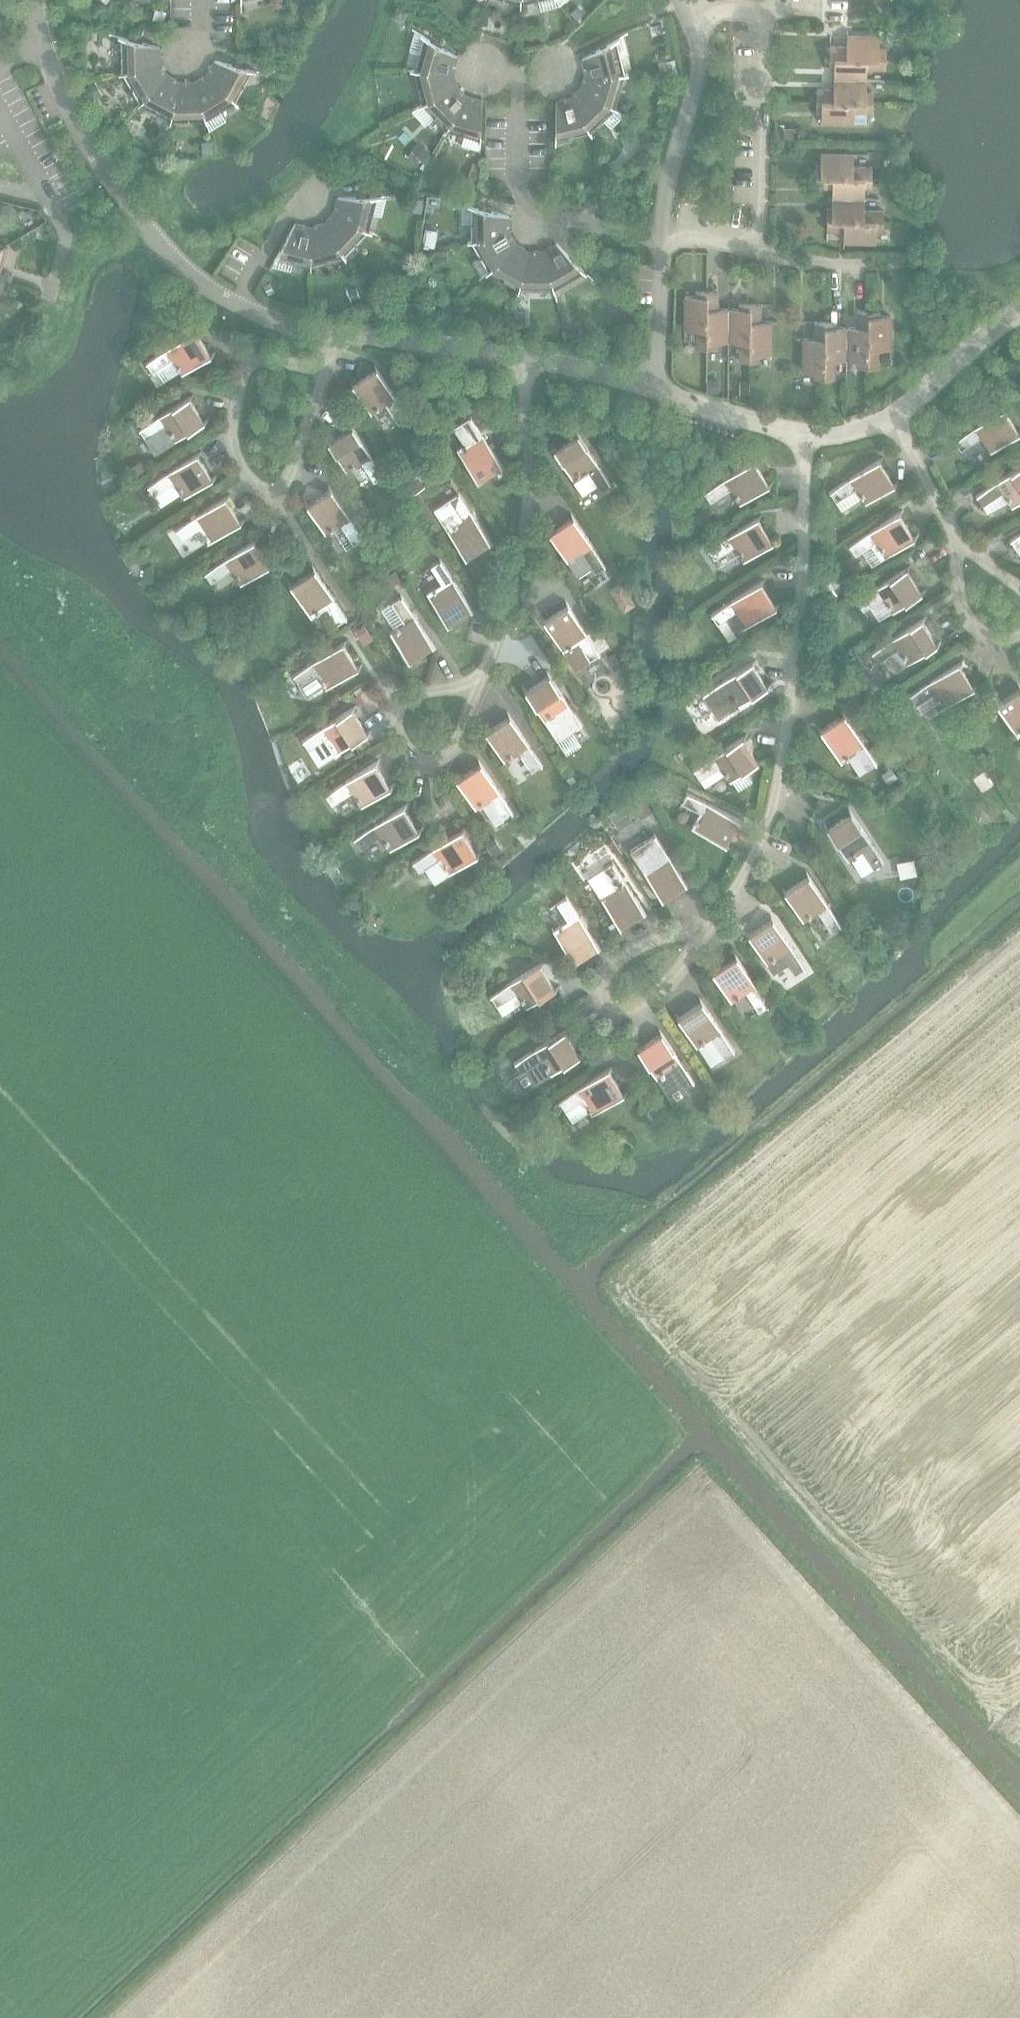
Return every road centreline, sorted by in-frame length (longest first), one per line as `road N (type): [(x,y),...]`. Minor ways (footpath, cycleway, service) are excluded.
road 1 (unclassified): [(706,936),(765,841),(792,739),(809,432)]
road 2 (residential): [(41,48),(84,140),(169,250),(247,311),(341,336)]
road 3 (unclassified): [(482,680),(513,560),(534,360)]
road 4 (unclassified): [(332,372),(300,464),(275,481),(247,474),(234,452),(243,377),(254,363),(278,359)]
road 5 (unclassified): [(706,936),(686,929),(640,939),(606,962),(594,989),(613,1015),(633,1018),(661,1003),(691,970),(703,941)]
road 6 (unclassified): [(672,234),(520,213),(519,70)]
road 7 (unclassified): [(482,680),(406,703),(397,733),(406,755),(429,766),(447,756),(478,696)]
road 8 (unclassified): [(750,227),(760,13)]
road 9 (unclassified): [(675,222),(668,171),(689,92),(694,15)]
road 10 (unclassified): [(51,301),(66,238),(32,158),(0,111)]
road 11 (residential): [(341,336),(534,360)]
road 12 (residential): [(899,418),(1019,315)]
road 13 (unclassified): [(664,391),(672,234)]
road 14 (residential): [(664,391),(739,419),(809,432)]
road 15 (unclassified): [(972,546),(899,418)]
road 16 (residential): [(534,360),(664,391)]
road 17 (unclassified): [(972,546),(962,573),(965,612),(1002,641),(1019,636)]
road 18 (unclassified): [(859,264),(768,255),(750,227)]

